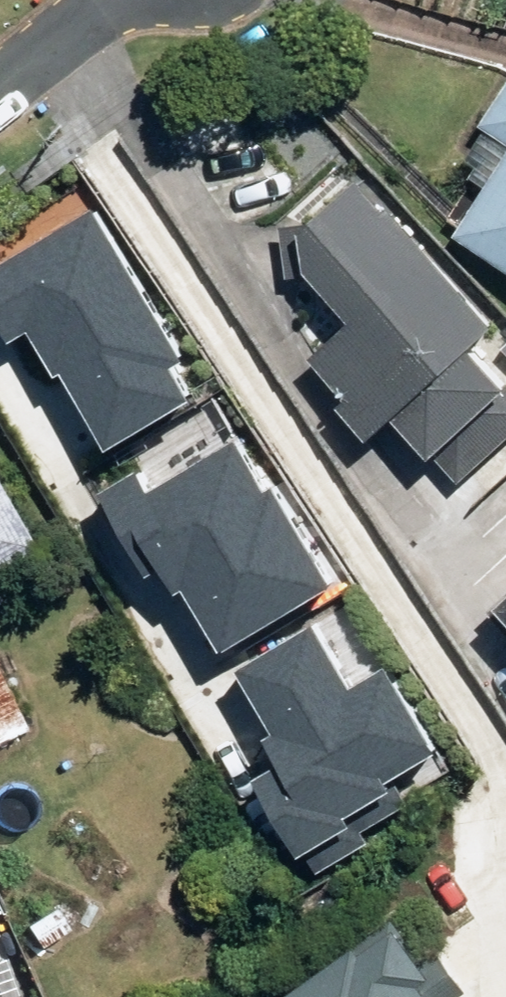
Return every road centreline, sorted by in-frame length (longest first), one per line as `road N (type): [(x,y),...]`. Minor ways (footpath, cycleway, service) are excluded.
road 1 (residential): [(0,94),(110,0)]

